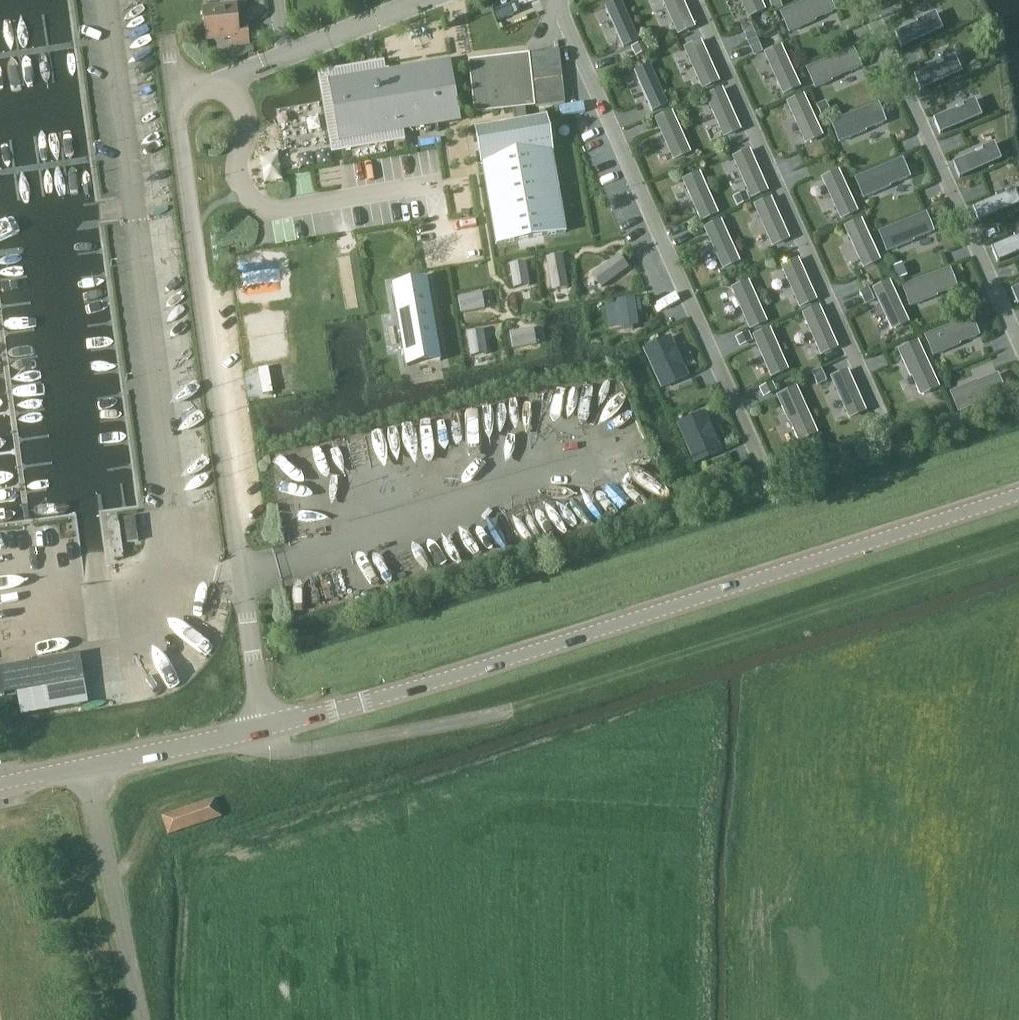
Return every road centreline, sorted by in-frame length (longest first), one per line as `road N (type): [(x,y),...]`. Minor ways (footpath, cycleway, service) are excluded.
road 1 (unclassified): [(264,729),(1018,497)]
road 2 (unclassified): [(264,729),(167,36)]
road 3 (track): [(512,711),(1018,550)]
road 4 (unclassified): [(88,766),(142,1019)]
road 5 (unclassified): [(88,766),(264,729)]

